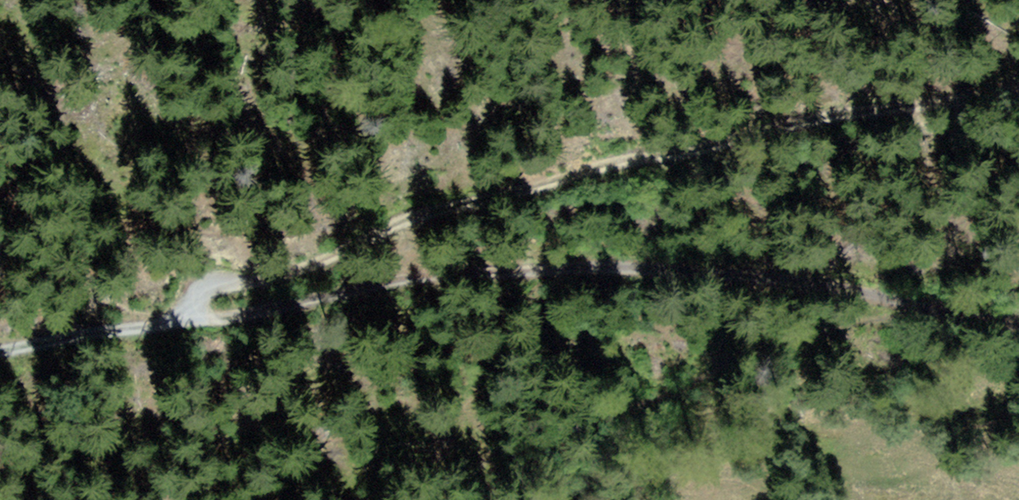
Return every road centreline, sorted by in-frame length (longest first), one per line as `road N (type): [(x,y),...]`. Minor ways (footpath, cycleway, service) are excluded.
road 1 (track): [(190,307),(194,294),(273,281),(434,212),(583,172),(860,109),(1018,86)]
road 2 (track): [(190,307),(247,311),(412,277),(607,263),(896,293),(1018,324)]
road 3 (track): [(0,351),(164,324),(190,307)]

